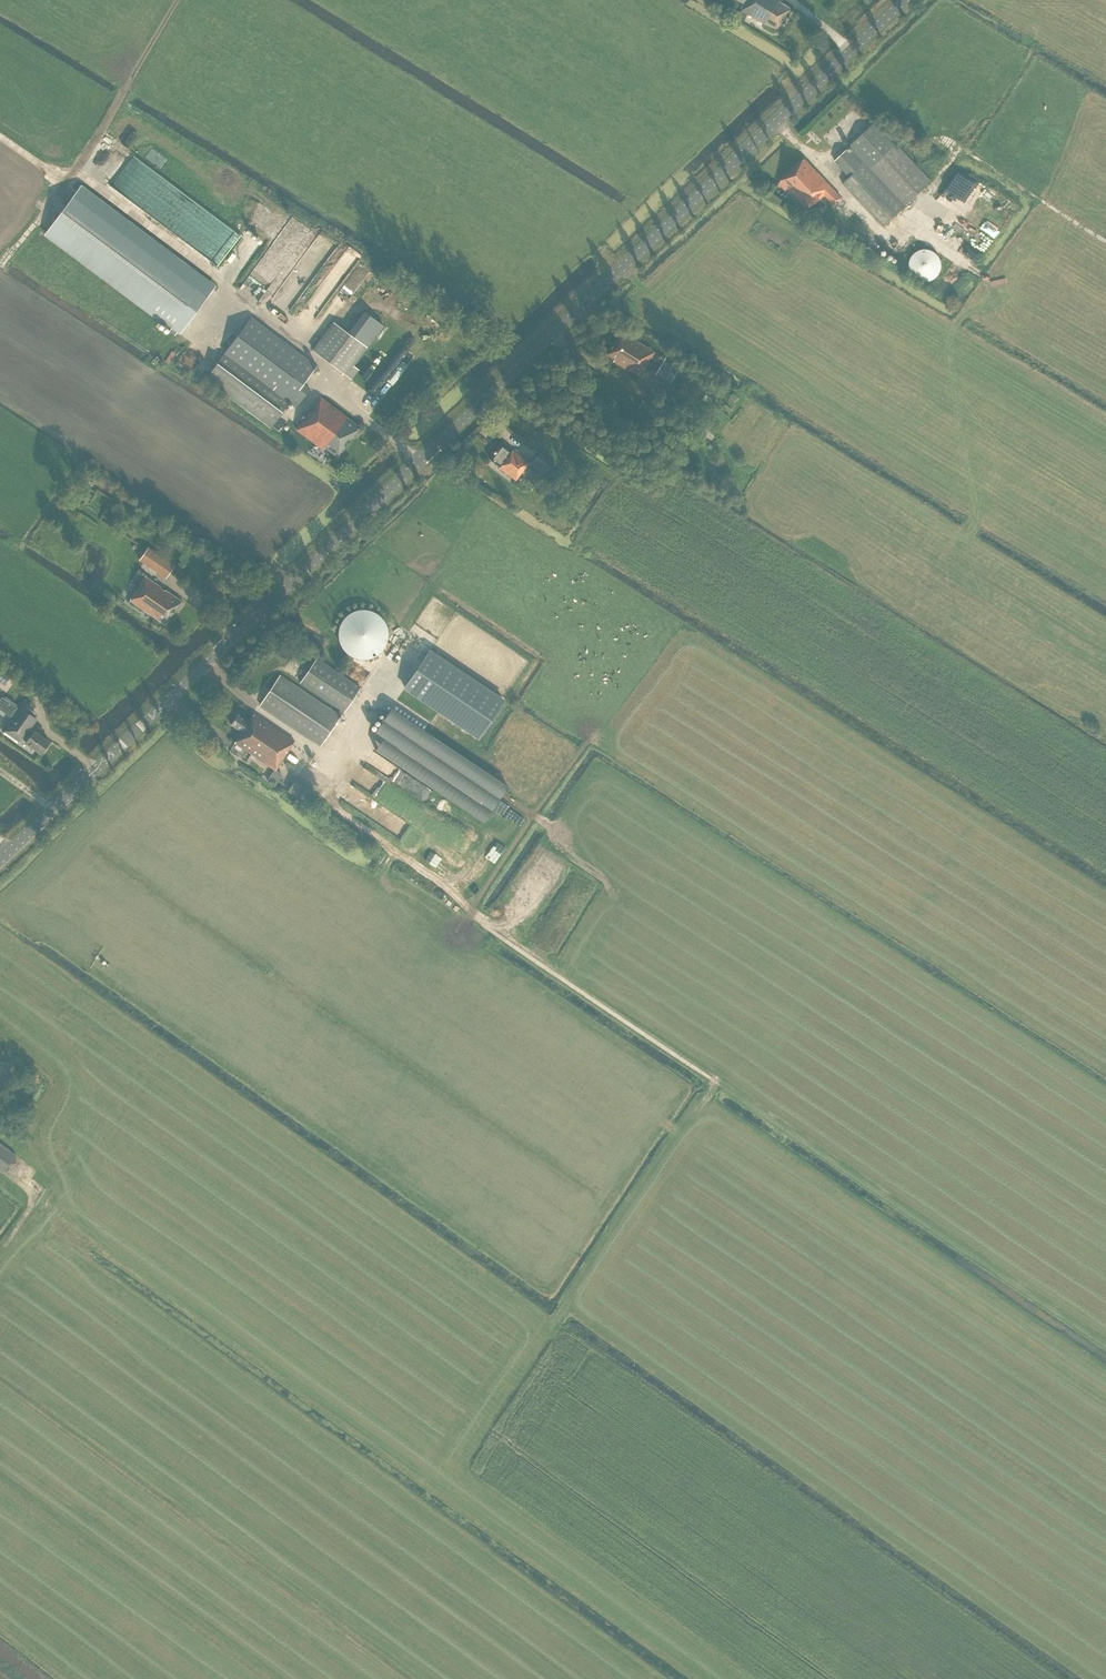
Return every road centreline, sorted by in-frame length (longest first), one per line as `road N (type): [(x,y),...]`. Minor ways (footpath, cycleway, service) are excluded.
road 1 (unclassified): [(0,862),(908,0)]

